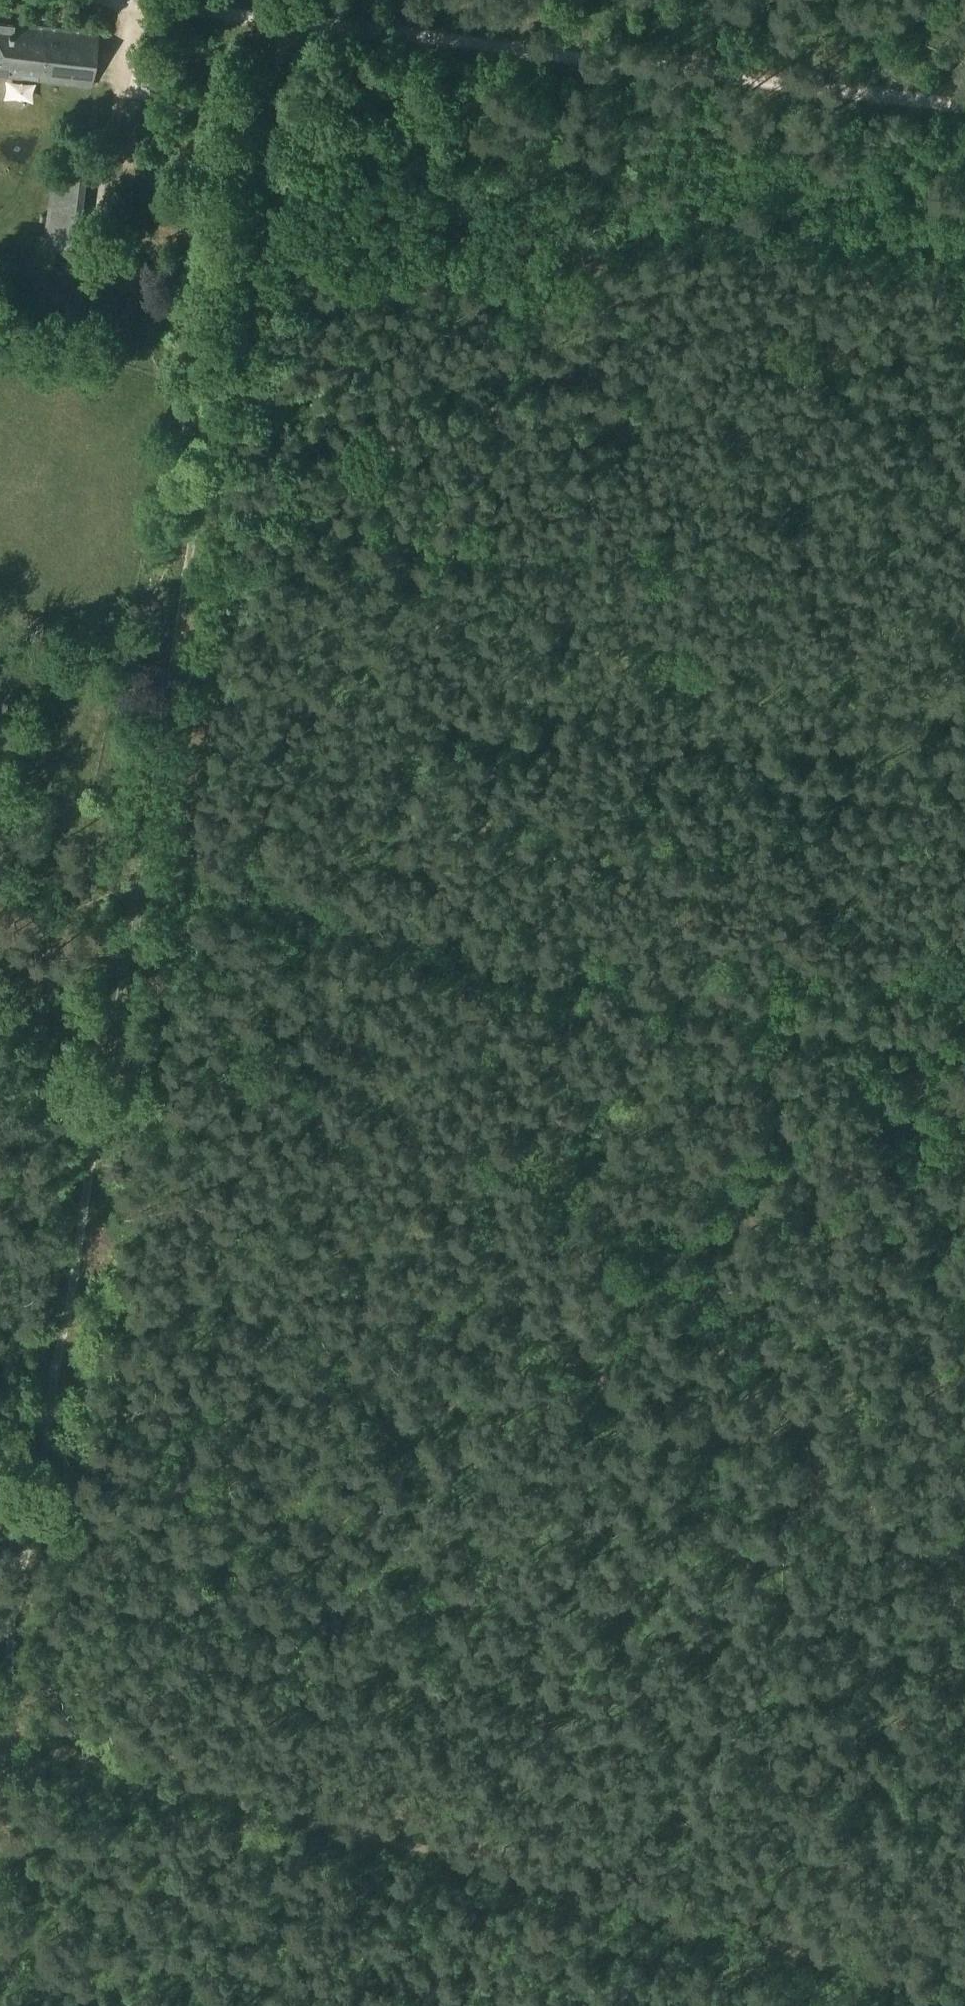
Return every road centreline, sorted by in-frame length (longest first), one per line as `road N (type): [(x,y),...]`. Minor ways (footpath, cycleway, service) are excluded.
road 1 (track): [(282,24),(0,1757)]
road 2 (track): [(964,107),(123,3)]

